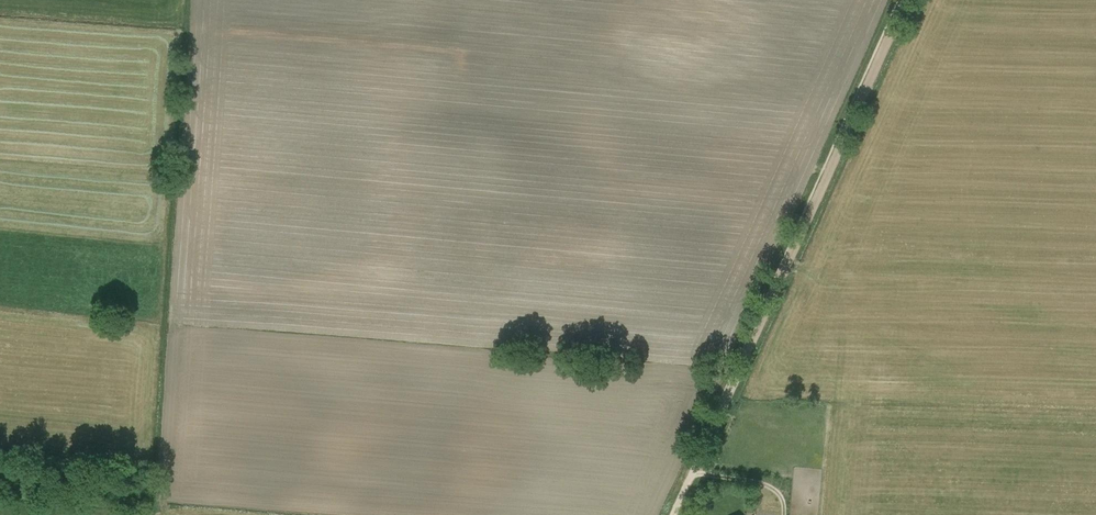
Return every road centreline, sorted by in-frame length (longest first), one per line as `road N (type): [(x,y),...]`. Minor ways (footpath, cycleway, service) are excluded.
road 1 (track): [(903,0),(671,514)]

